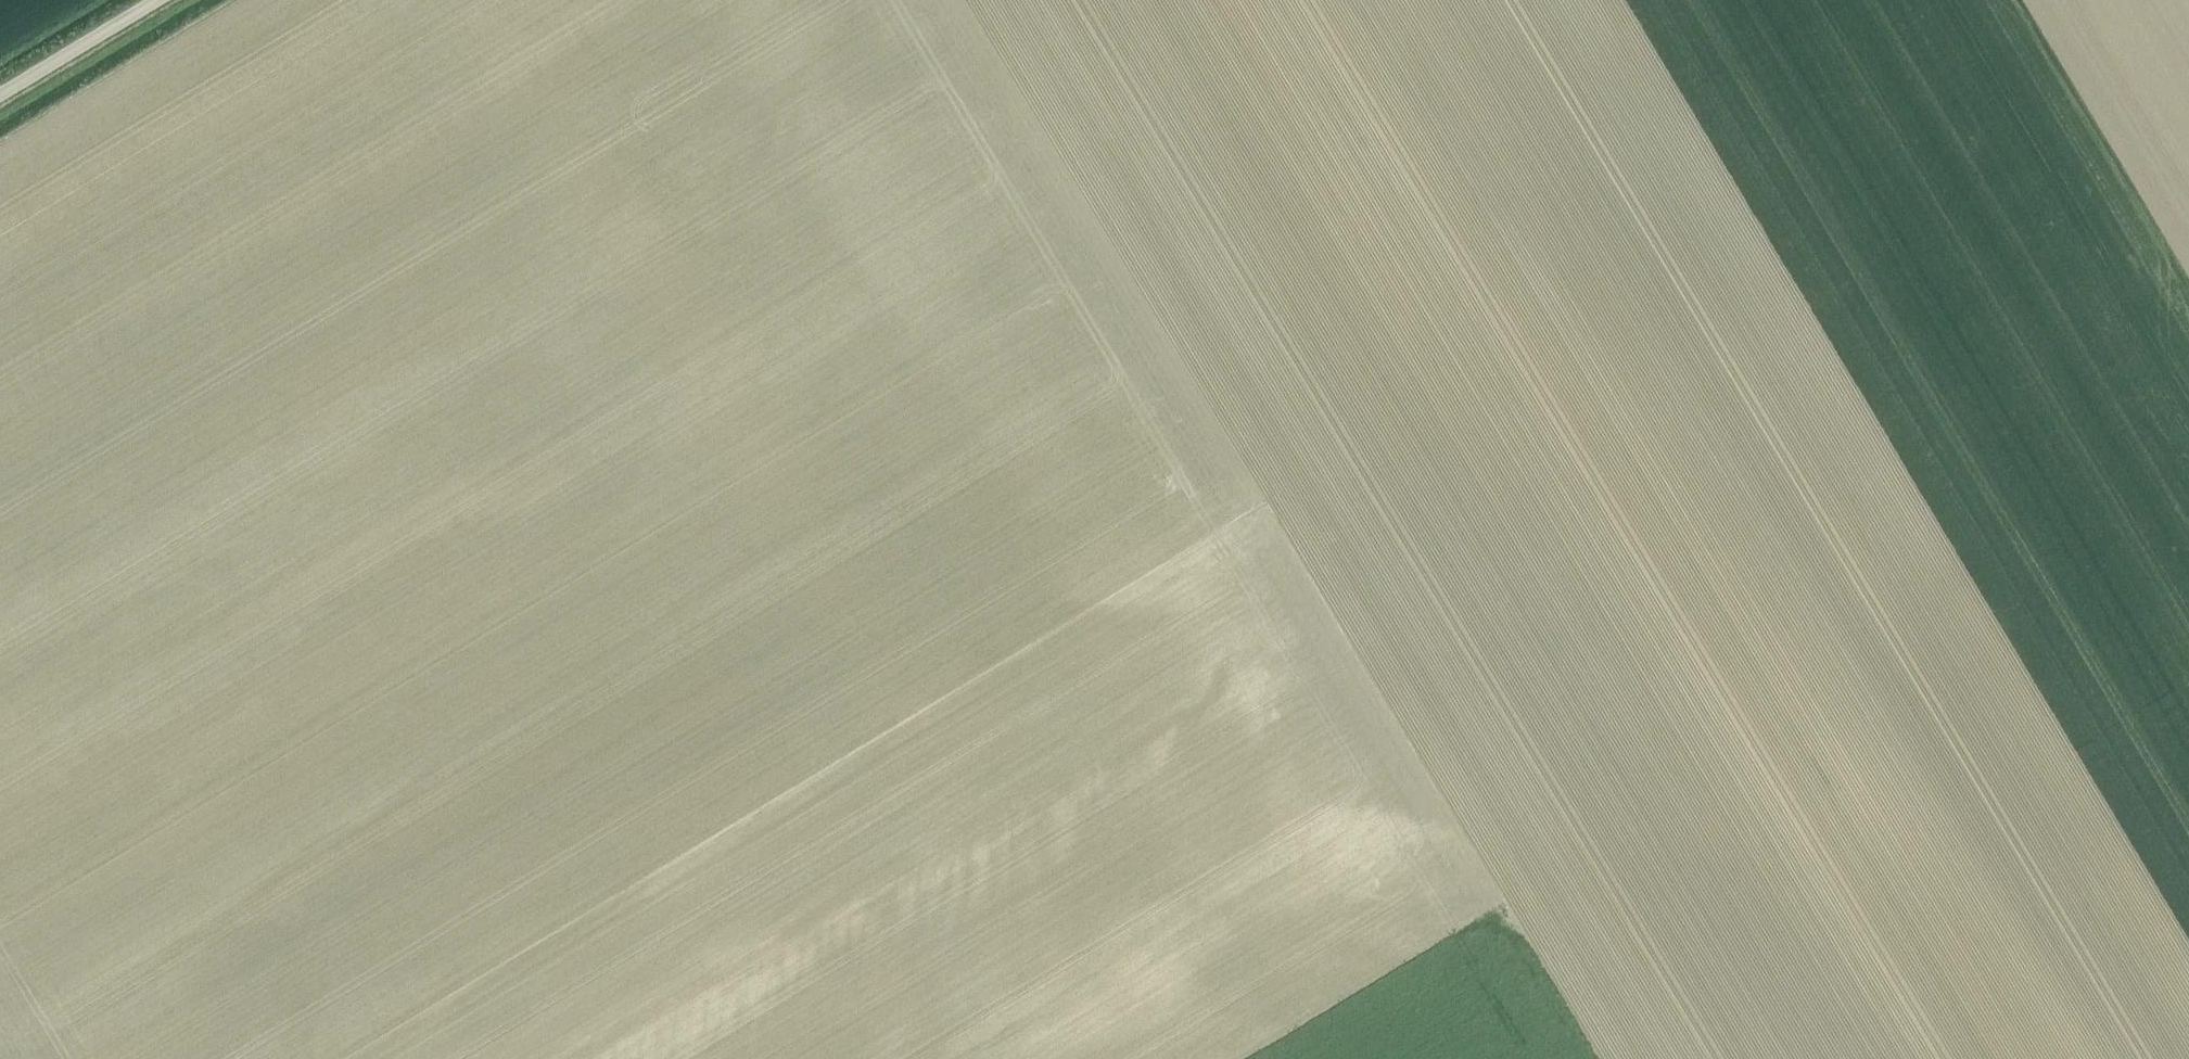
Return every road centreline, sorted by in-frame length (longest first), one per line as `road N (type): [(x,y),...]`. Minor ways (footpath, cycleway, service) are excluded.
road 1 (unclassified): [(0,94),(155,0)]

